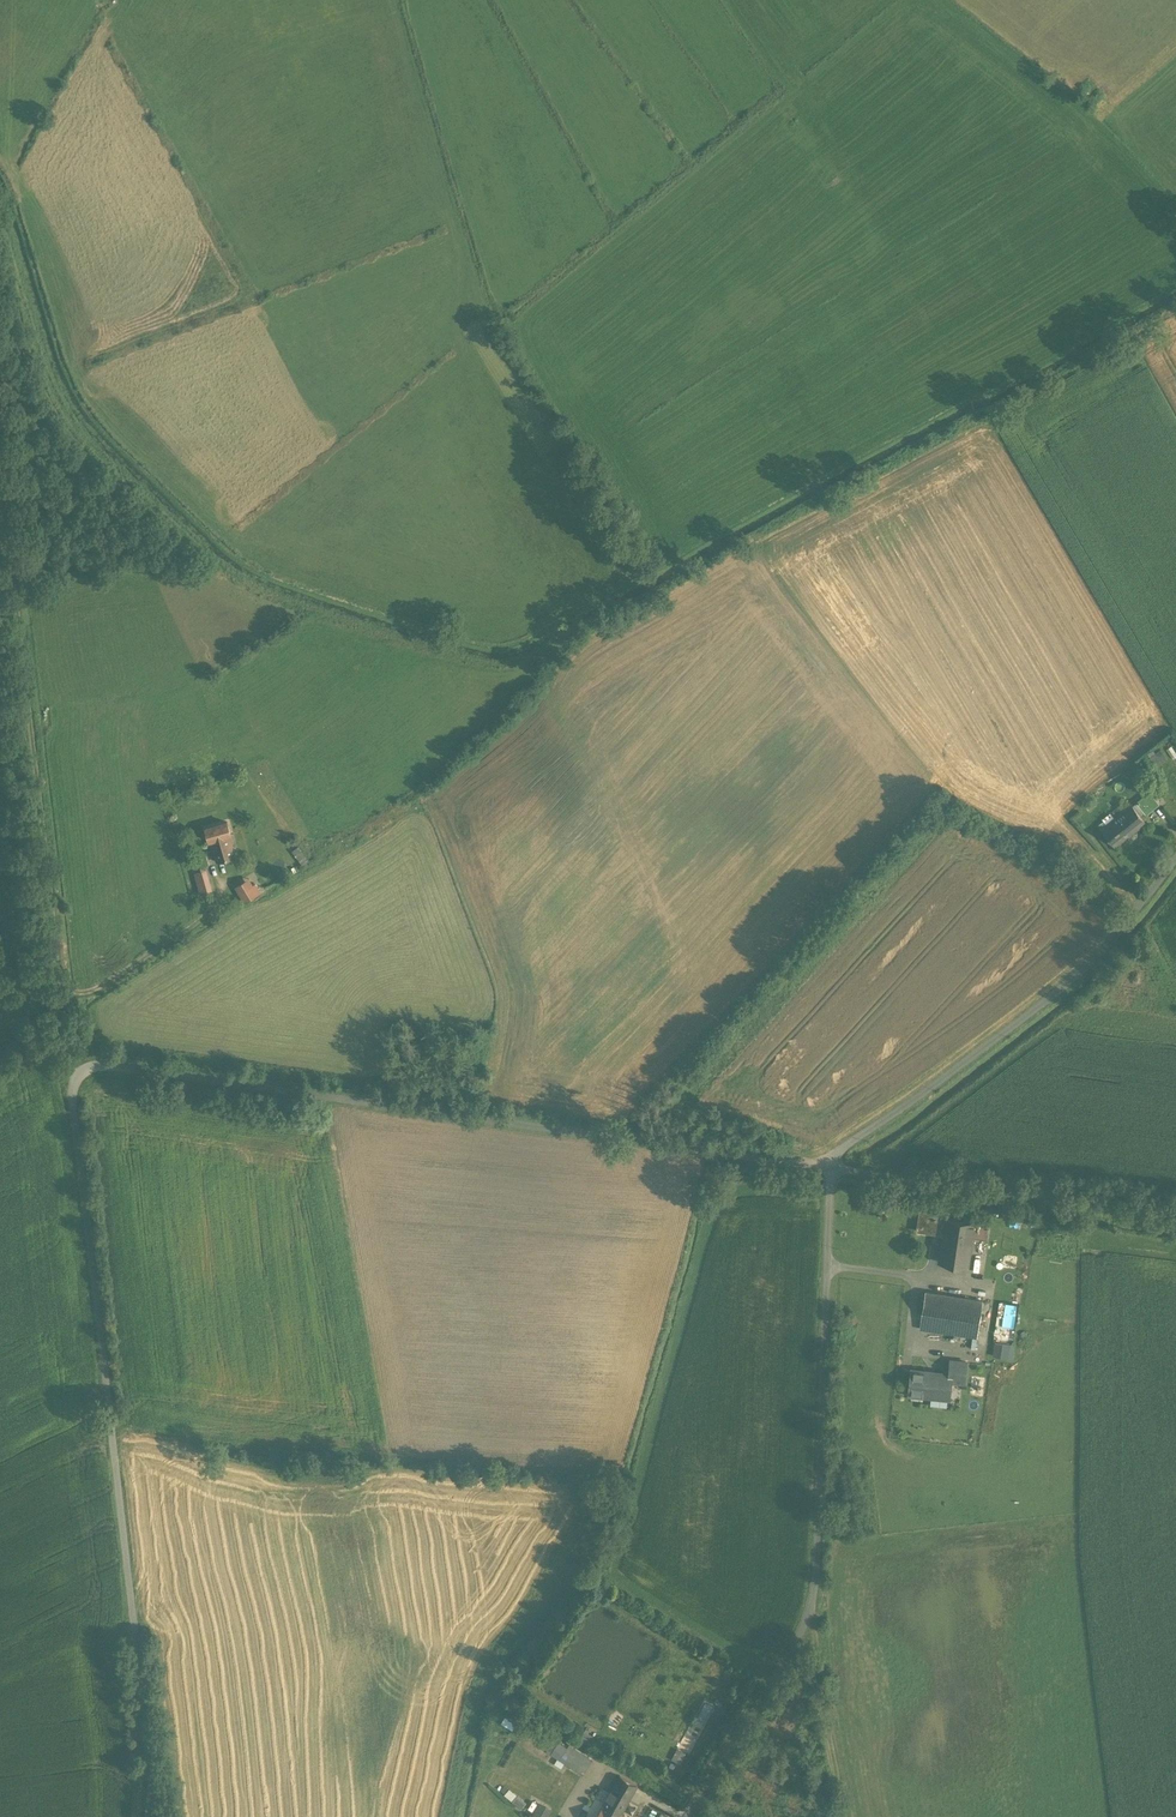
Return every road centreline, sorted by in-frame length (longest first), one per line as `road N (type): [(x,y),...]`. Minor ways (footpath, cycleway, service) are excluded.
road 1 (unclassified): [(832,1169),(99,1065),(76,1074),(71,1090),(152,1790),(148,1816)]
road 2 (unclassified): [(690,1816),(769,1693),(812,1603),(832,1169)]
road 3 (track): [(0,479),(65,991)]
road 4 (unclassified): [(832,1169),(841,1149),(1077,977),(1175,858)]
road 5 (unclassified): [(1175,1217),(832,1169)]
road 6 (track): [(843,1816),(808,1618)]
road 7 (track): [(65,991),(101,986),(214,909)]

